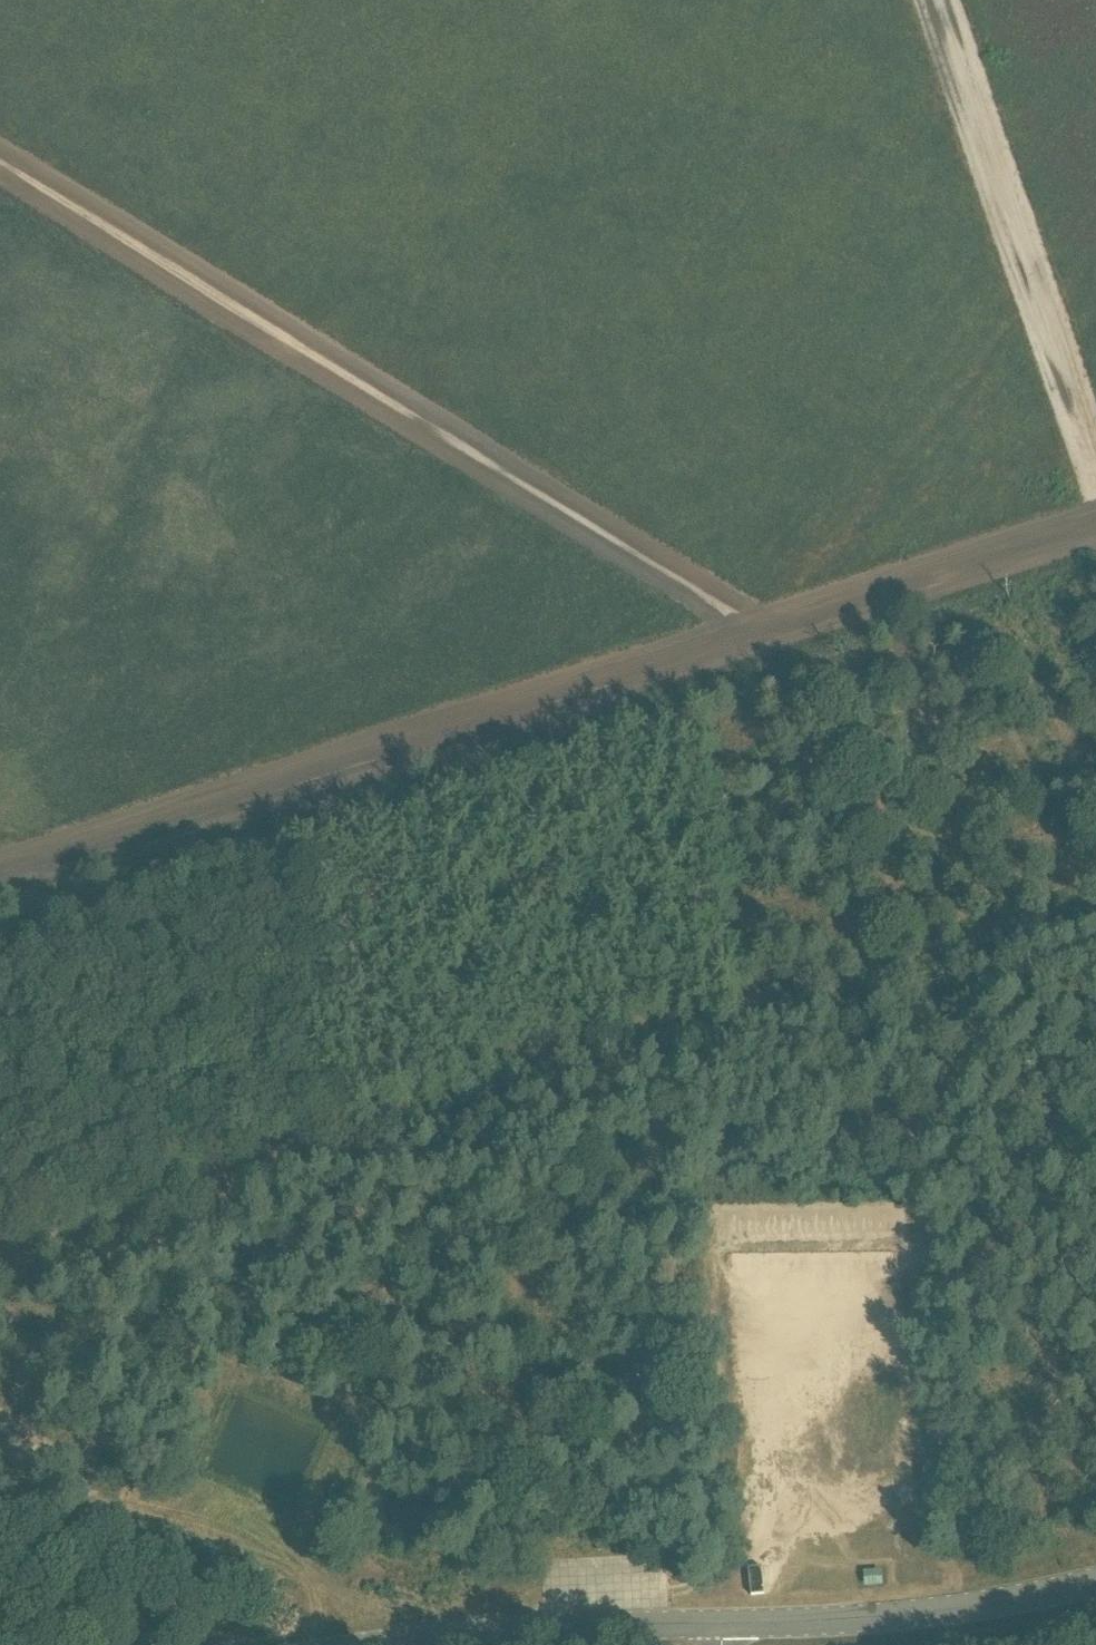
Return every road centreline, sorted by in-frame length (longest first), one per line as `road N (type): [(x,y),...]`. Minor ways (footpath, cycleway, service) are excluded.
road 1 (track): [(1095,531),(0,877)]
road 2 (track): [(765,635),(0,159)]
road 3 (track): [(942,0),(1095,470)]
road 4 (track): [(439,1638),(72,1474),(0,1423)]

